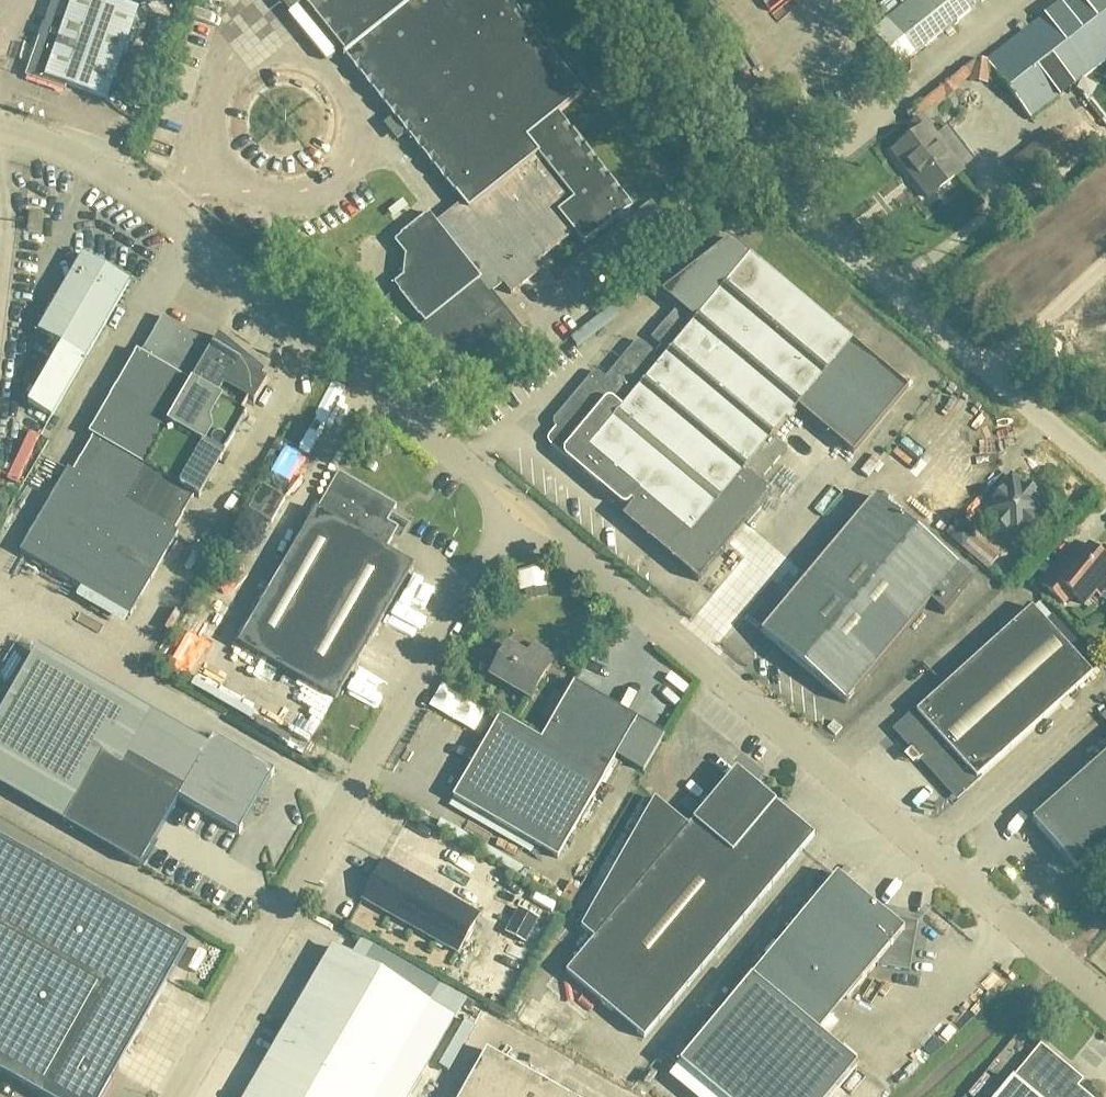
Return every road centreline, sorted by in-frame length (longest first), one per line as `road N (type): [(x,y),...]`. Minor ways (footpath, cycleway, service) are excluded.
road 1 (unclassified): [(1105,1001),(520,517)]
road 2 (unclassified): [(173,1096),(520,517)]
road 3 (unclassified): [(1105,470),(804,213),(628,0)]
road 4 (unclassified): [(520,517),(110,182),(26,139),(0,140)]

